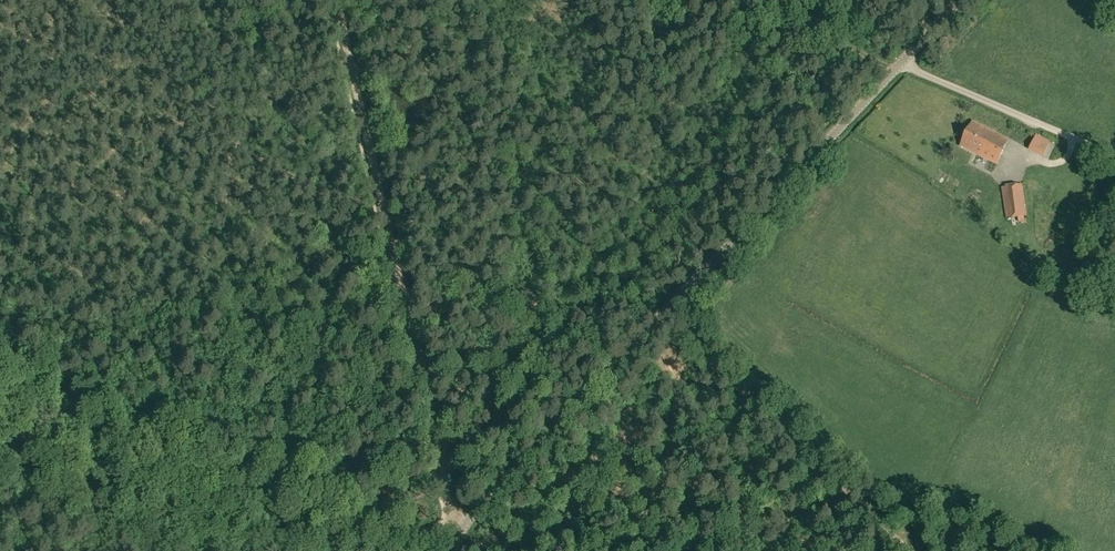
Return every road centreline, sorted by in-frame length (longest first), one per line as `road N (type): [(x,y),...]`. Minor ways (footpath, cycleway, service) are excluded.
road 1 (unclassified): [(451,550),(470,517),(961,0)]
road 2 (track): [(442,537),(0,429)]
road 3 (track): [(338,0),(421,367)]
road 4 (track): [(664,314),(910,550)]
road 5 (track): [(903,60),(1114,155)]
road 6 (track): [(421,367),(445,528)]
road 7 (track): [(894,70),(787,0)]

